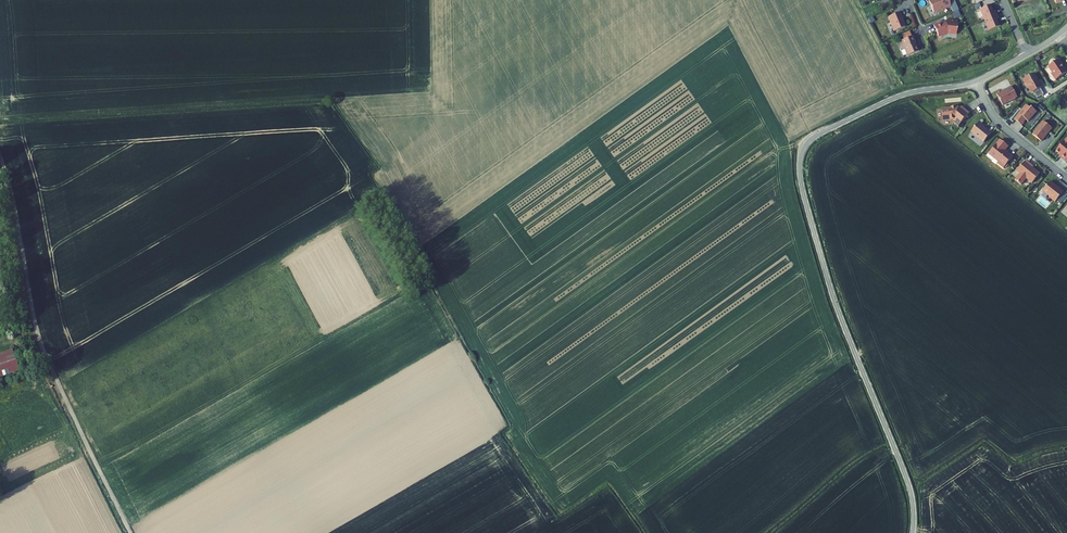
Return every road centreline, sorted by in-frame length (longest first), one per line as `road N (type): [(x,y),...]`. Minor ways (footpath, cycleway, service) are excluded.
road 1 (tertiary): [(913,532),(909,487),(833,295),(800,157),(817,135),(893,98),(976,82)]
road 2 (track): [(0,160),(37,331),(131,532)]
road 3 (residential): [(976,82),(999,122),(1066,178)]

